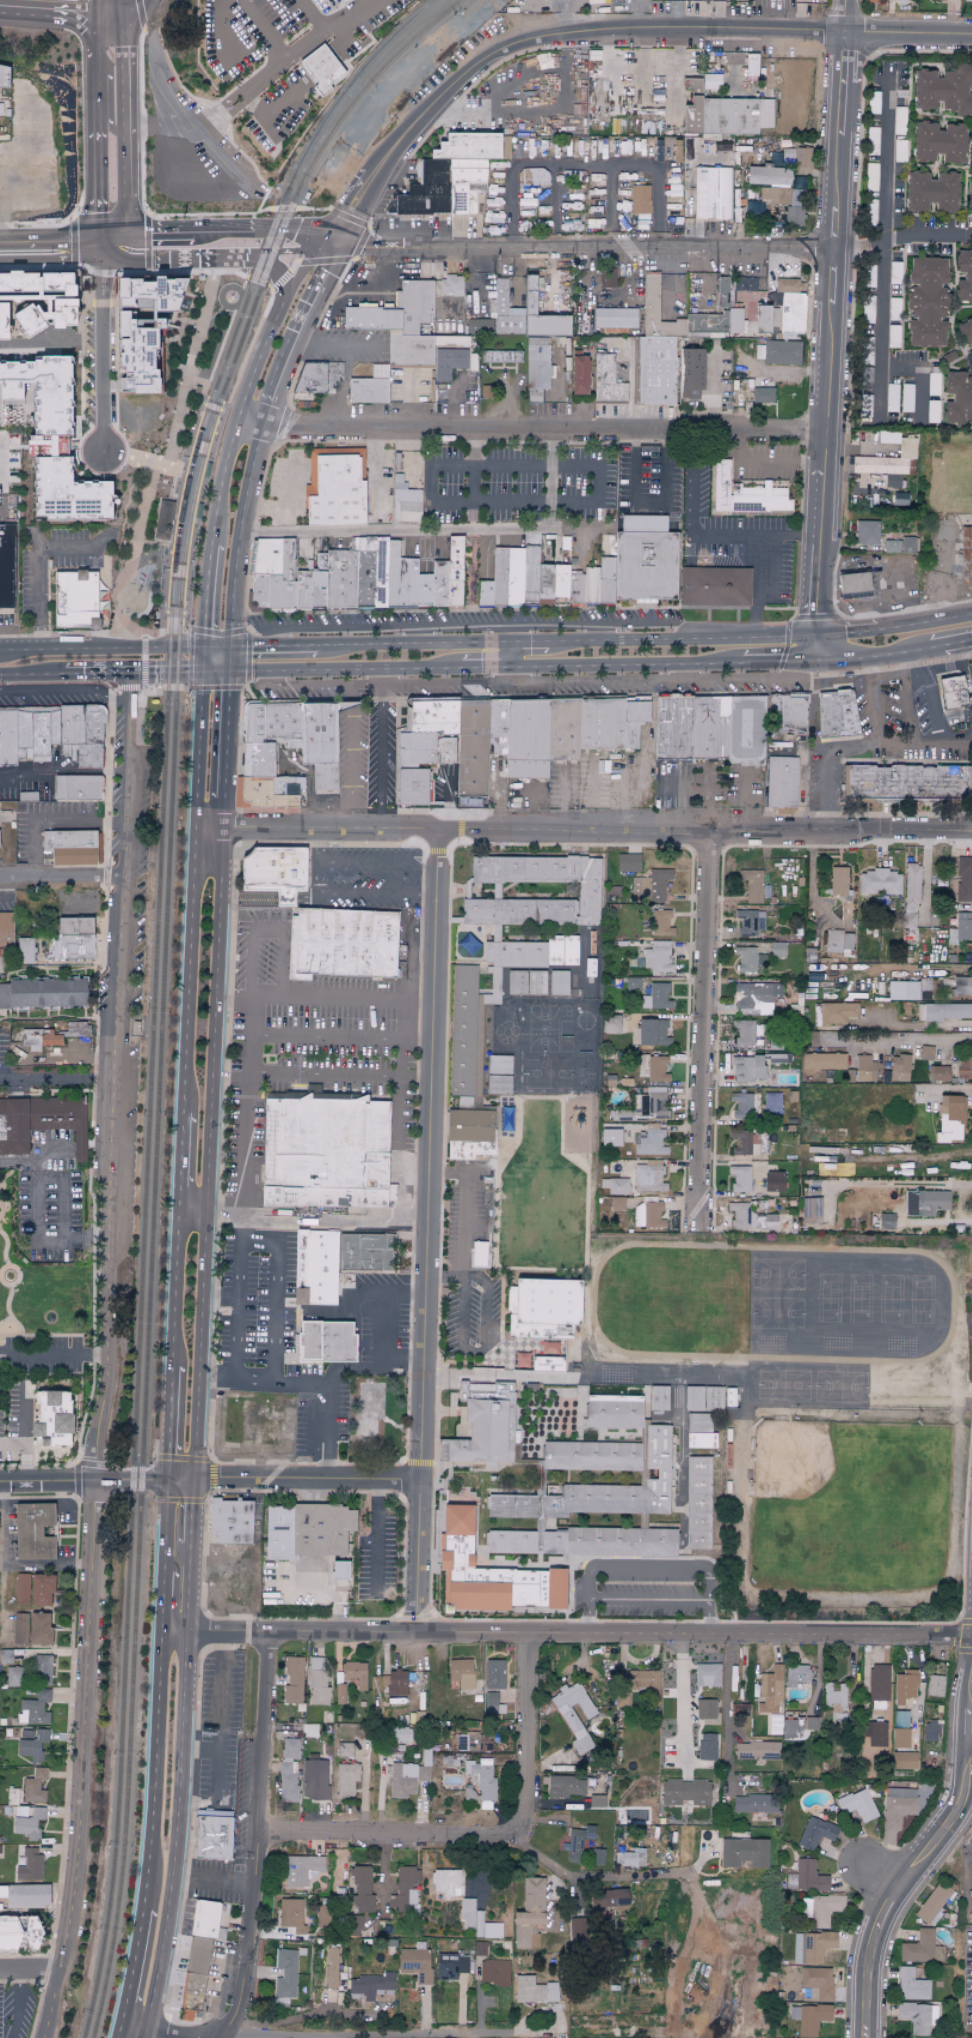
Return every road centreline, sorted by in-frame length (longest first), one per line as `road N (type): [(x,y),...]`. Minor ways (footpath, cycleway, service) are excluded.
road 1 (tertiary): [(45,2037),(77,1845),(106,1375),(121,879)]
road 2 (residential): [(161,1635),(971,1641)]
road 3 (residential): [(419,1637),(437,832)]
road 4 (residential): [(196,830),(971,832)]
road 5 (secondary): [(195,1484),(224,794)]
road 6 (tertiary): [(810,664),(843,0)]
road 7 (secondary): [(393,156),(443,95),(491,57),(537,39),(612,28),(971,35)]
road 8 (residential): [(236,428),(821,435)]
road 9 (secondary): [(143,2037),(174,1863),(192,1546)]
road 10 (secondary): [(205,649),(184,1114)]
road 11 (residential): [(398,248),(830,250)]
road 12 (residential): [(0,1488),(423,1481)]
road 13 (residential): [(235,2037),(254,1942),(268,1636)]
road 14 (residential): [(697,1237),(706,835)]
road 15 (tertiary): [(869,2037),(875,1937),(889,1901),(968,1790),(971,1715)]
road 16 (residential): [(235,2037),(561,2033)]
road 17 (secondary): [(161,1635),(143,1911)]
road 18 (secondary): [(229,673),(242,533),(270,407)]
road 19 (primary): [(812,634),(549,641)]
road 20 (residential): [(261,1834),(524,1833)]
road 21 (primary): [(203,674),(462,668)]
road 22 (primary): [(505,668),(742,666)]
road 23 (residential): [(101,244),(103,454),(127,459)]
road 24 (primary): [(229,649),(0,652)]
road 25 (secondary): [(274,330),(236,428),(212,547)]
road 26 (residential): [(428,1224),(207,1218)]
road 27 (secondary): [(135,222),(130,42),(112,16)]
road 28 (tertiary): [(121,879),(130,676)]
road 29 (primary): [(513,642),(316,646)]
road 30 (residential): [(524,1833),(530,1637)]
road 31 (secondary): [(270,407),(332,259)]
road 32 (secondary): [(179,1217),(172,1368)]
road 33 (secondary): [(99,100),(101,244)]
road 34 (secondary): [(143,1911),(118,2037)]
road 35 (secondary): [(136,260),(261,257)]
road 36 (secondary): [(224,794),(229,673)]
road 37 (residential): [(0,880),(121,879)]
road 38 (primary): [(810,664),(930,650)]

